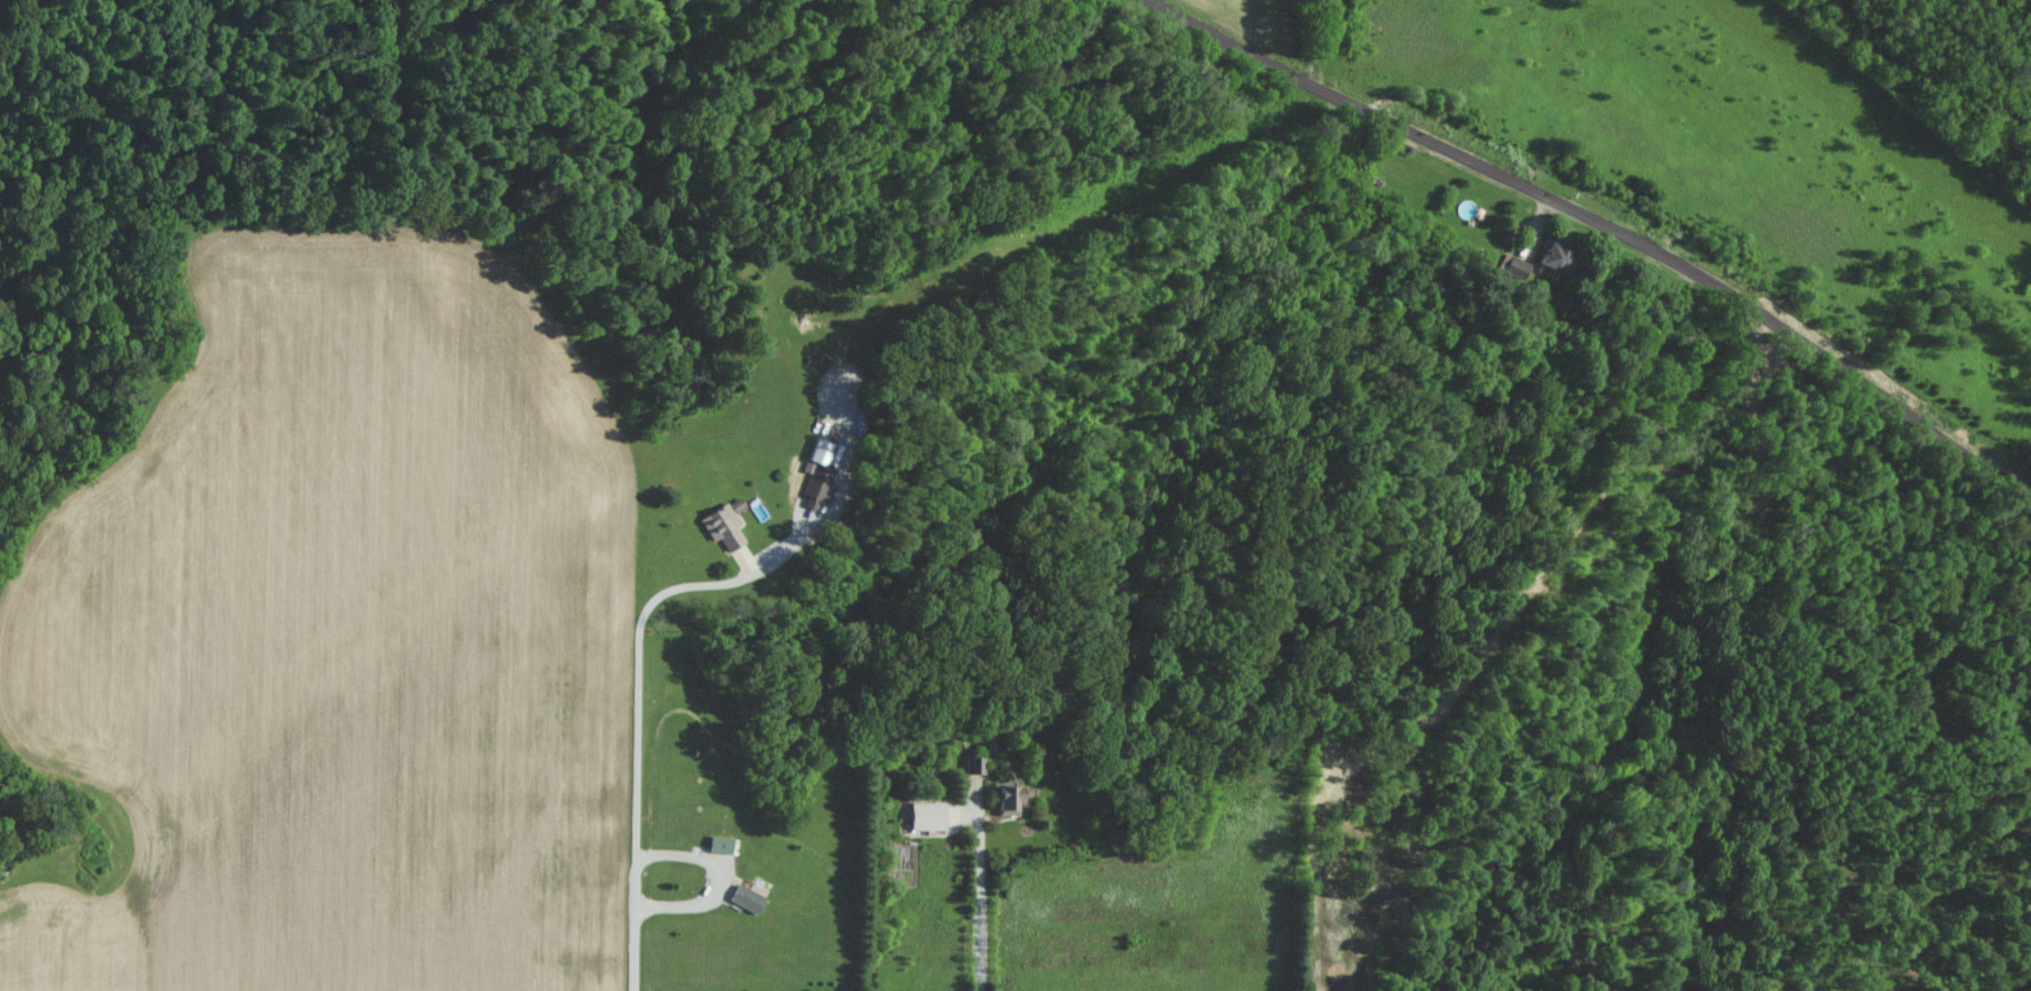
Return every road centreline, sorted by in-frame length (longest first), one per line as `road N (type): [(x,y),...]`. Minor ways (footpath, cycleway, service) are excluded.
road 1 (residential): [(2030,496),(1675,266),(1142,0)]

